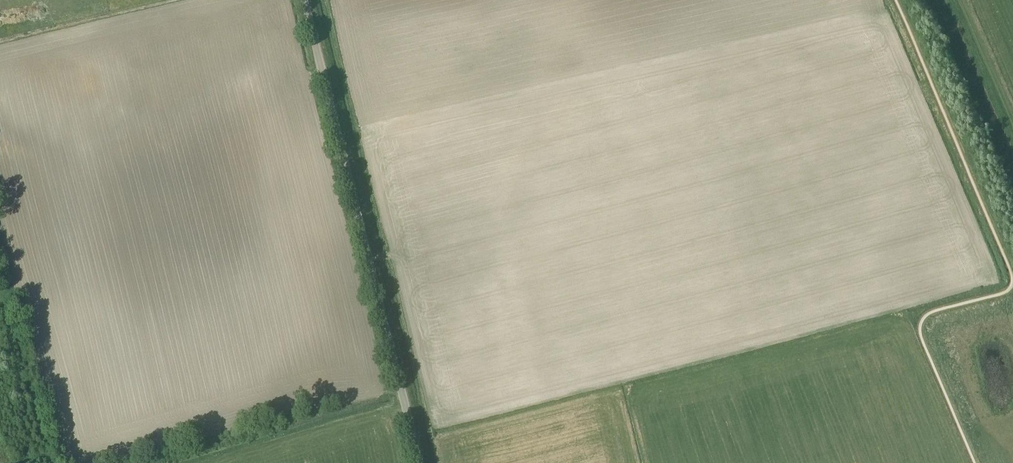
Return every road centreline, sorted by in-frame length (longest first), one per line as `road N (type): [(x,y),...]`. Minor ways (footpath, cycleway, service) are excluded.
road 1 (unclassified): [(419,462),(304,0)]
road 2 (track): [(1012,125),(960,0)]

